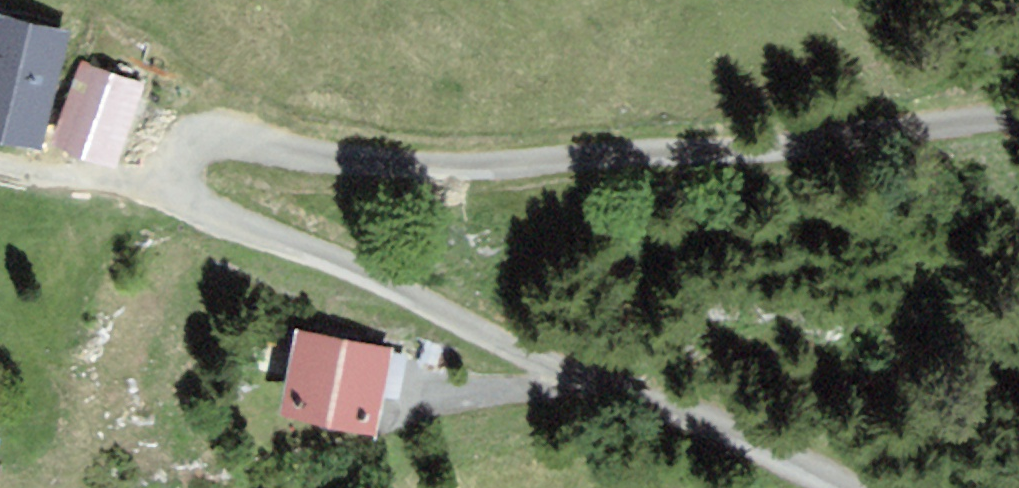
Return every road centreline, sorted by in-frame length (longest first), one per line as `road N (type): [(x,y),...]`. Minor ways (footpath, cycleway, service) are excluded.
road 1 (track): [(849,487),(528,358),(222,218),(192,203),(177,168),(195,148),(214,146),(409,170),(530,169),(1018,119)]
road 2 (track): [(0,166),(179,187)]

